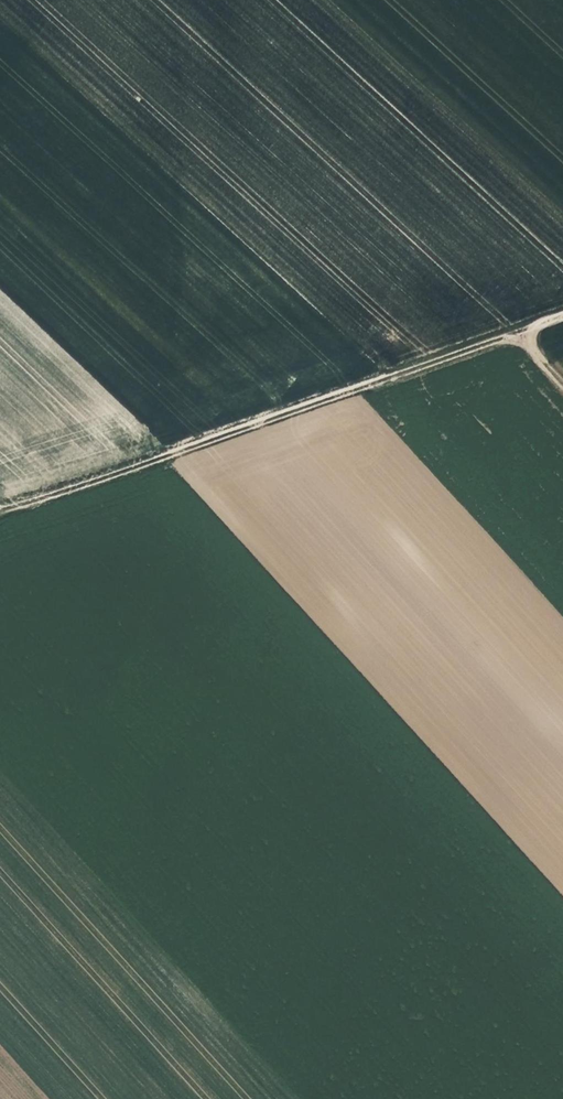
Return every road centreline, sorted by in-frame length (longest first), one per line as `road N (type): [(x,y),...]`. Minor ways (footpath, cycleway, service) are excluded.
road 1 (track): [(562,315),(0,509)]

